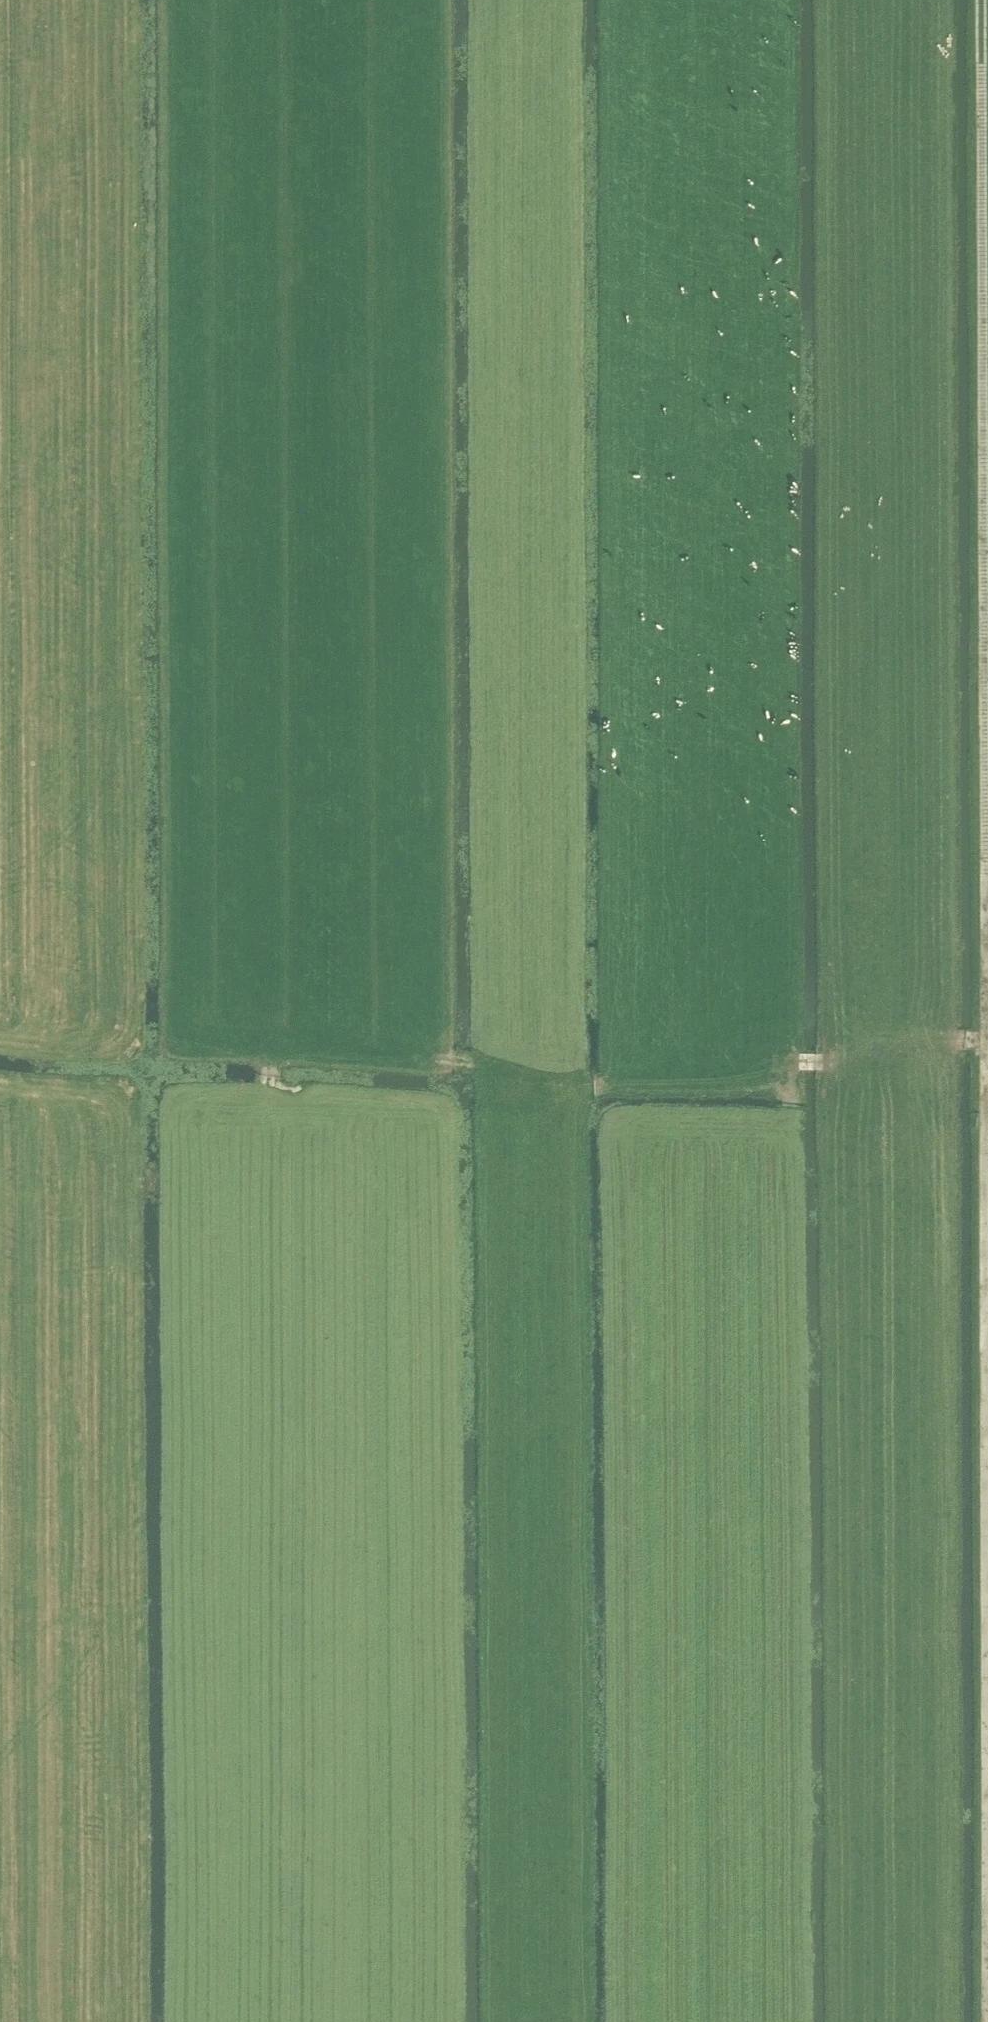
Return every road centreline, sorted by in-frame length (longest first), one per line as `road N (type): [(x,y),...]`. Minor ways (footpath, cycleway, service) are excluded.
road 1 (track): [(987,2021),(981,0)]

